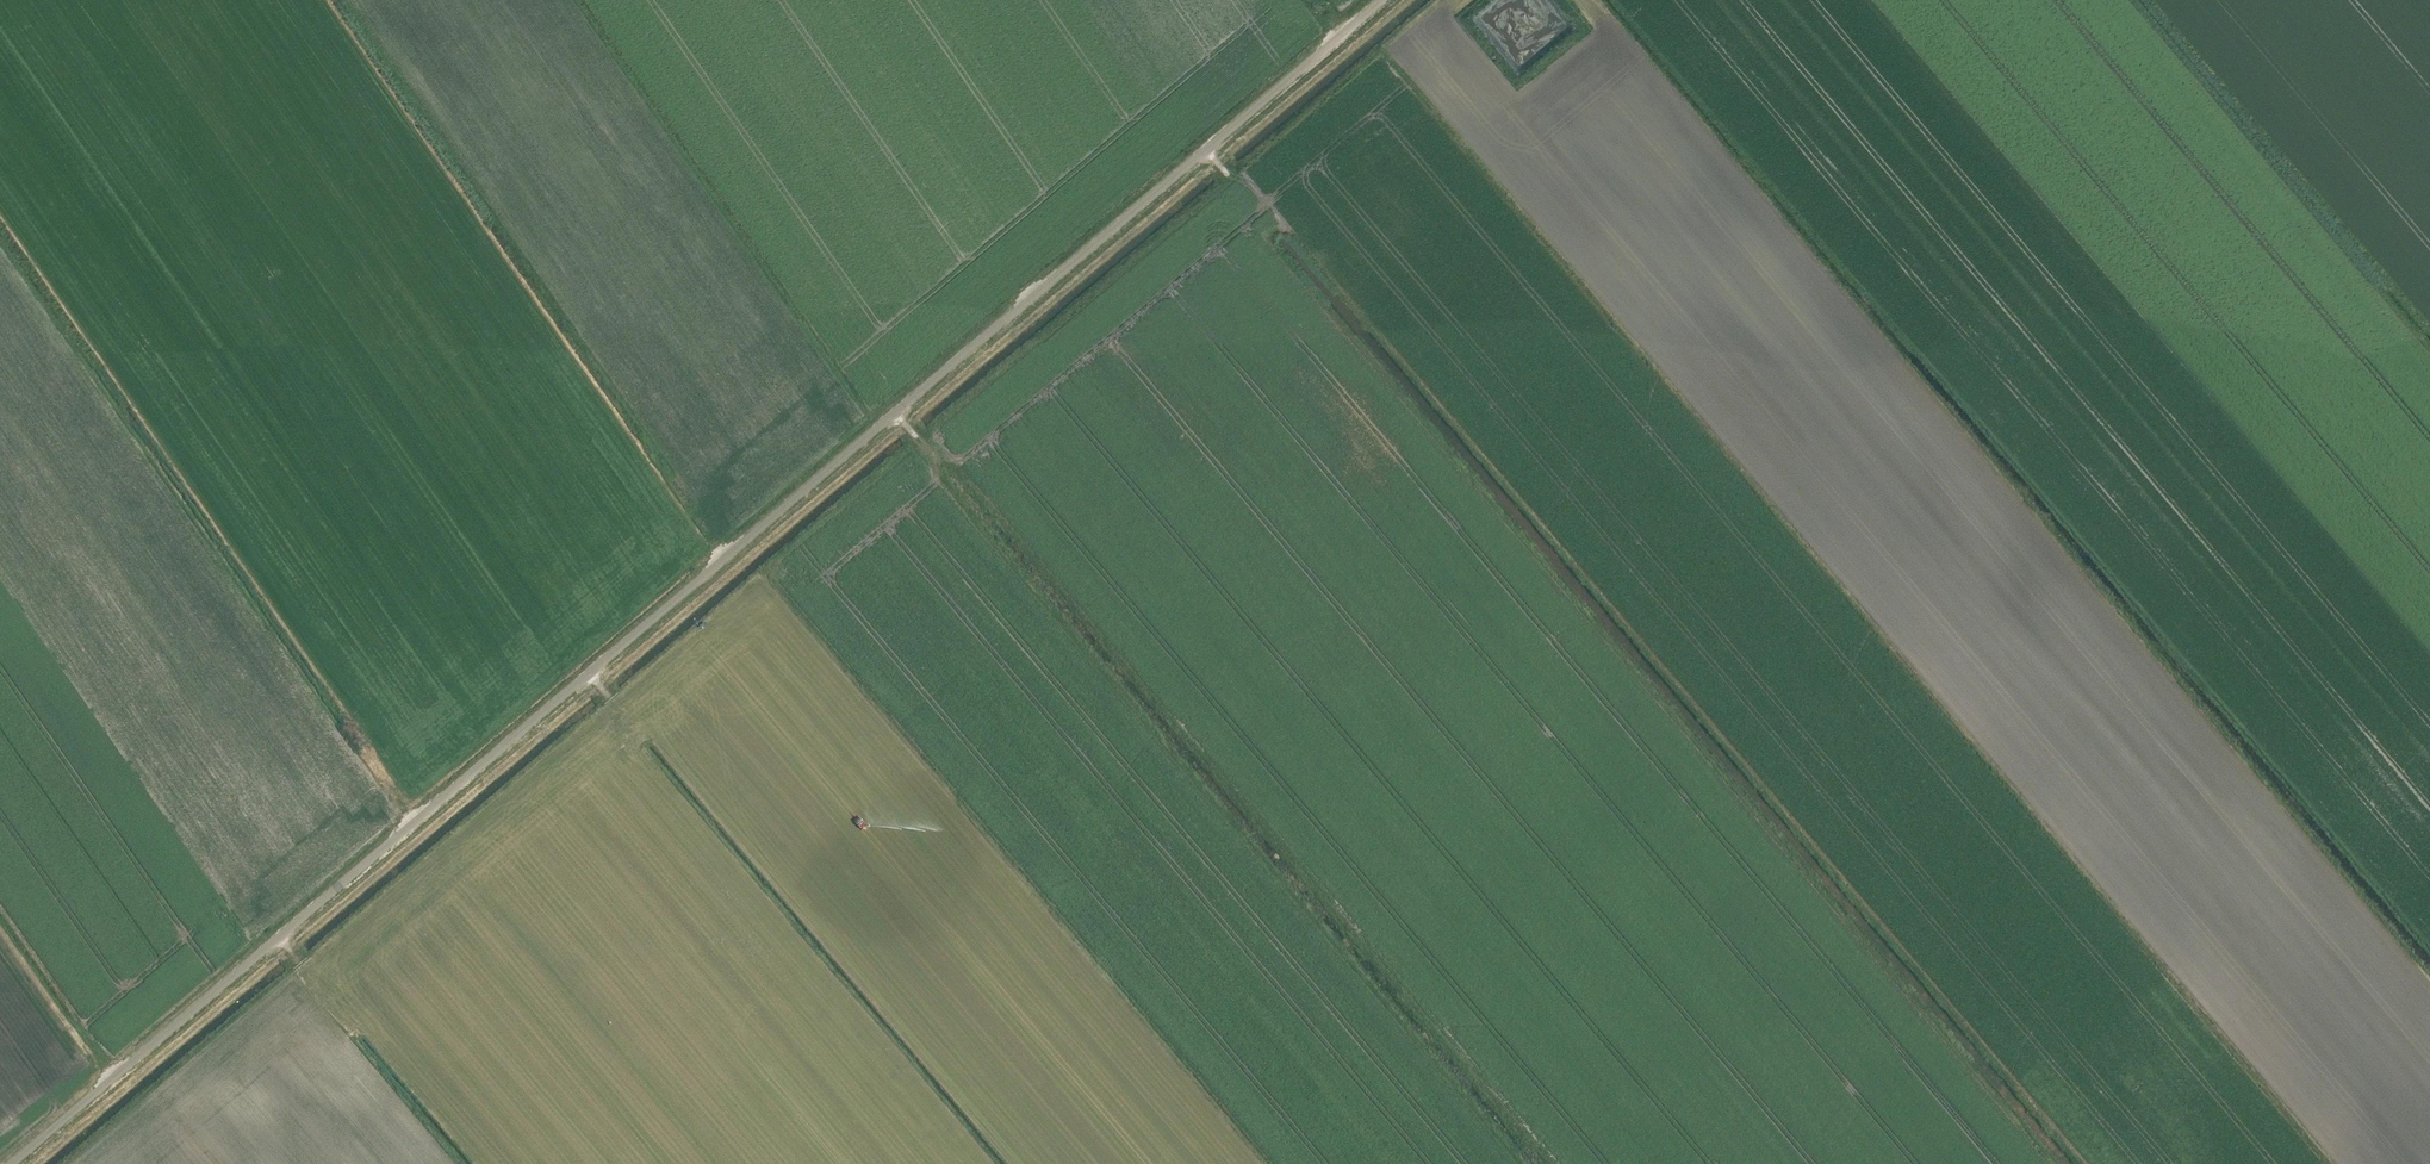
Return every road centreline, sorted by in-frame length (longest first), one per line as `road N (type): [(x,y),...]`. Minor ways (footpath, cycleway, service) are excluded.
road 1 (unclassified): [(1379,0),(9,1163)]

